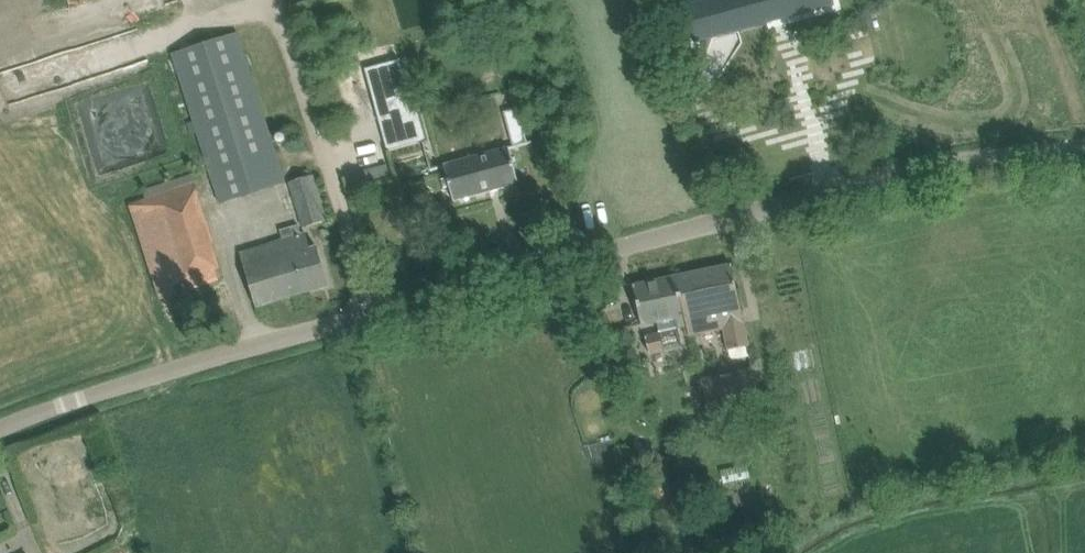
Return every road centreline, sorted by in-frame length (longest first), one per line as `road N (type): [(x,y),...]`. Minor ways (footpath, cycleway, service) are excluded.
road 1 (unclassified): [(0,428),(198,361),(543,266),(955,161),(1084,146)]

